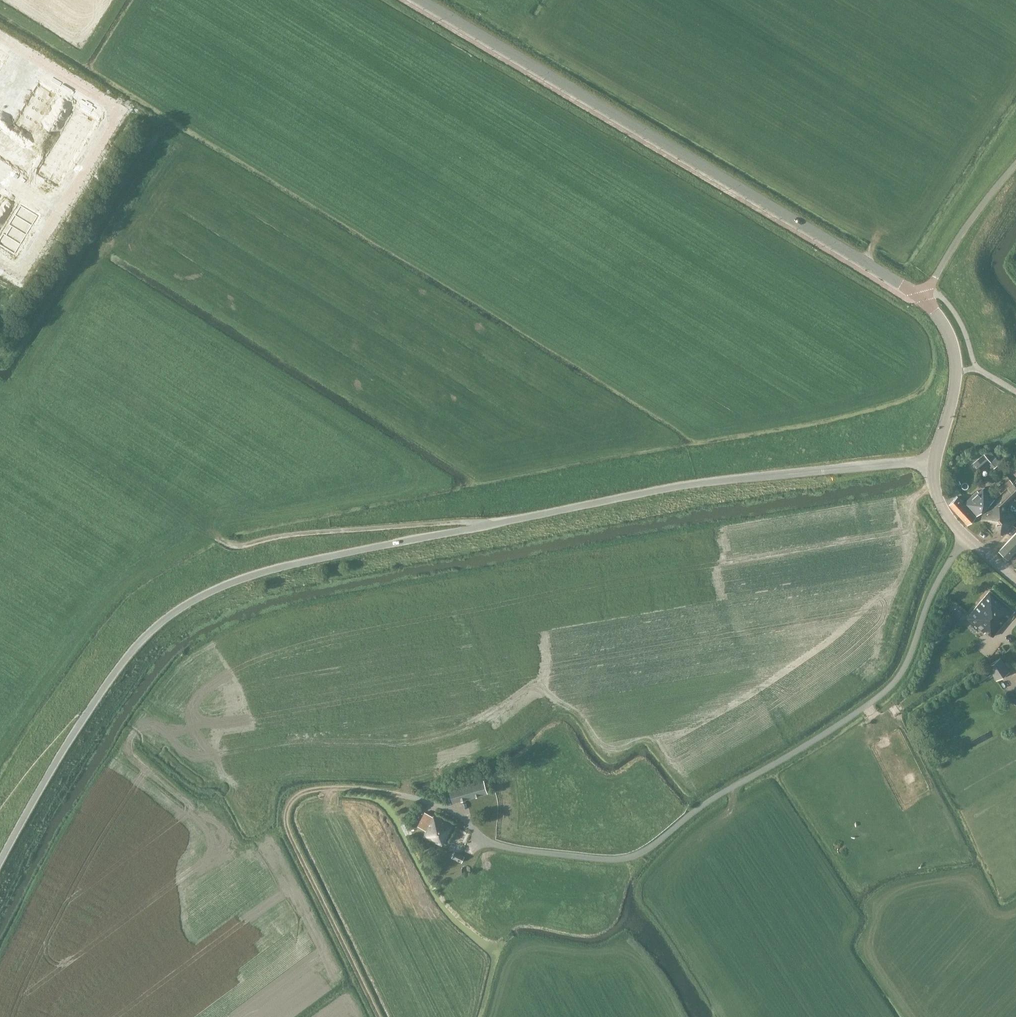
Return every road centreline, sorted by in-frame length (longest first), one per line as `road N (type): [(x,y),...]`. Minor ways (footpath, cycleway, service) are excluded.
road 1 (unclassified): [(0,860),(84,717),(137,645),(219,587),(304,561),(691,483),(934,463)]
road 2 (unclassified): [(934,463),(956,370),(943,323),(922,297),(418,0)]
road 3 (unclassified): [(401,795),(452,811),(505,848),(609,860),(639,853),(889,687),(966,537)]
road 4 (track): [(378,1016),(286,816),(294,799),(315,790),(401,795)]
road 5 (residential): [(0,40),(115,110),(18,270),(0,259)]
road 6 (track): [(212,529),(224,544),(243,547),(290,536),(486,525)]

